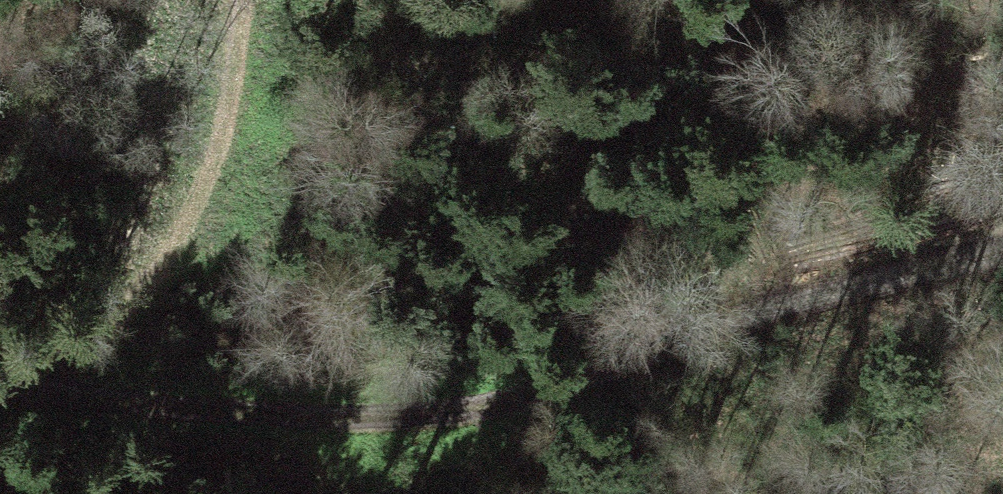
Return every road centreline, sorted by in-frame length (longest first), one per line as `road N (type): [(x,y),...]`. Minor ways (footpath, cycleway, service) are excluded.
road 1 (track): [(1002,256),(717,332),(564,399),(495,420),(411,426),(0,396)]
road 2 (track): [(236,0),(211,161),(158,277),(37,399)]
road 3 (track): [(1002,108),(927,0)]

